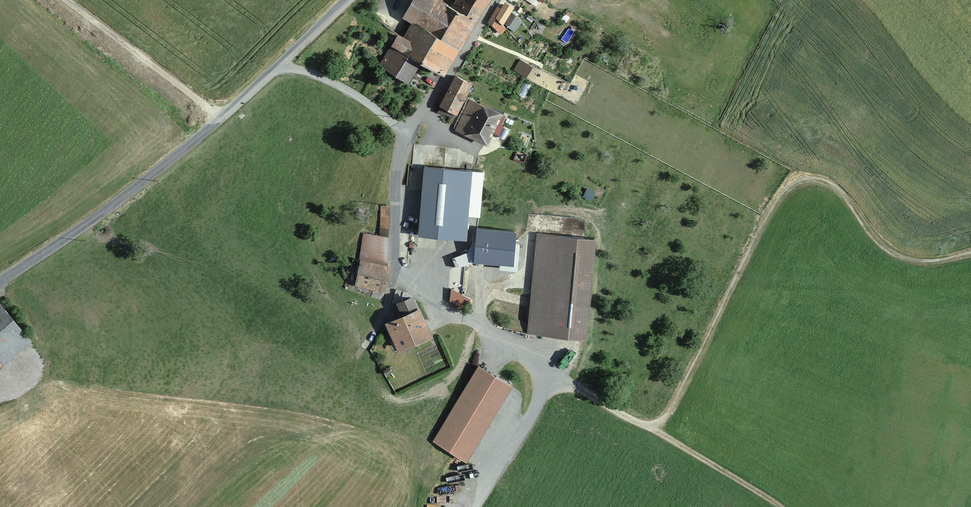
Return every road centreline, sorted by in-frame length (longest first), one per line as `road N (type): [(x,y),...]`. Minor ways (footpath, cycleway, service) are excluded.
road 1 (track): [(648,429),(675,404),(776,200),(804,177),(835,186),(889,250),(933,262),(970,257)]
road 2 (unclassified): [(0,281),(187,151),(344,0)]
road 3 (track): [(547,376),(780,506)]

